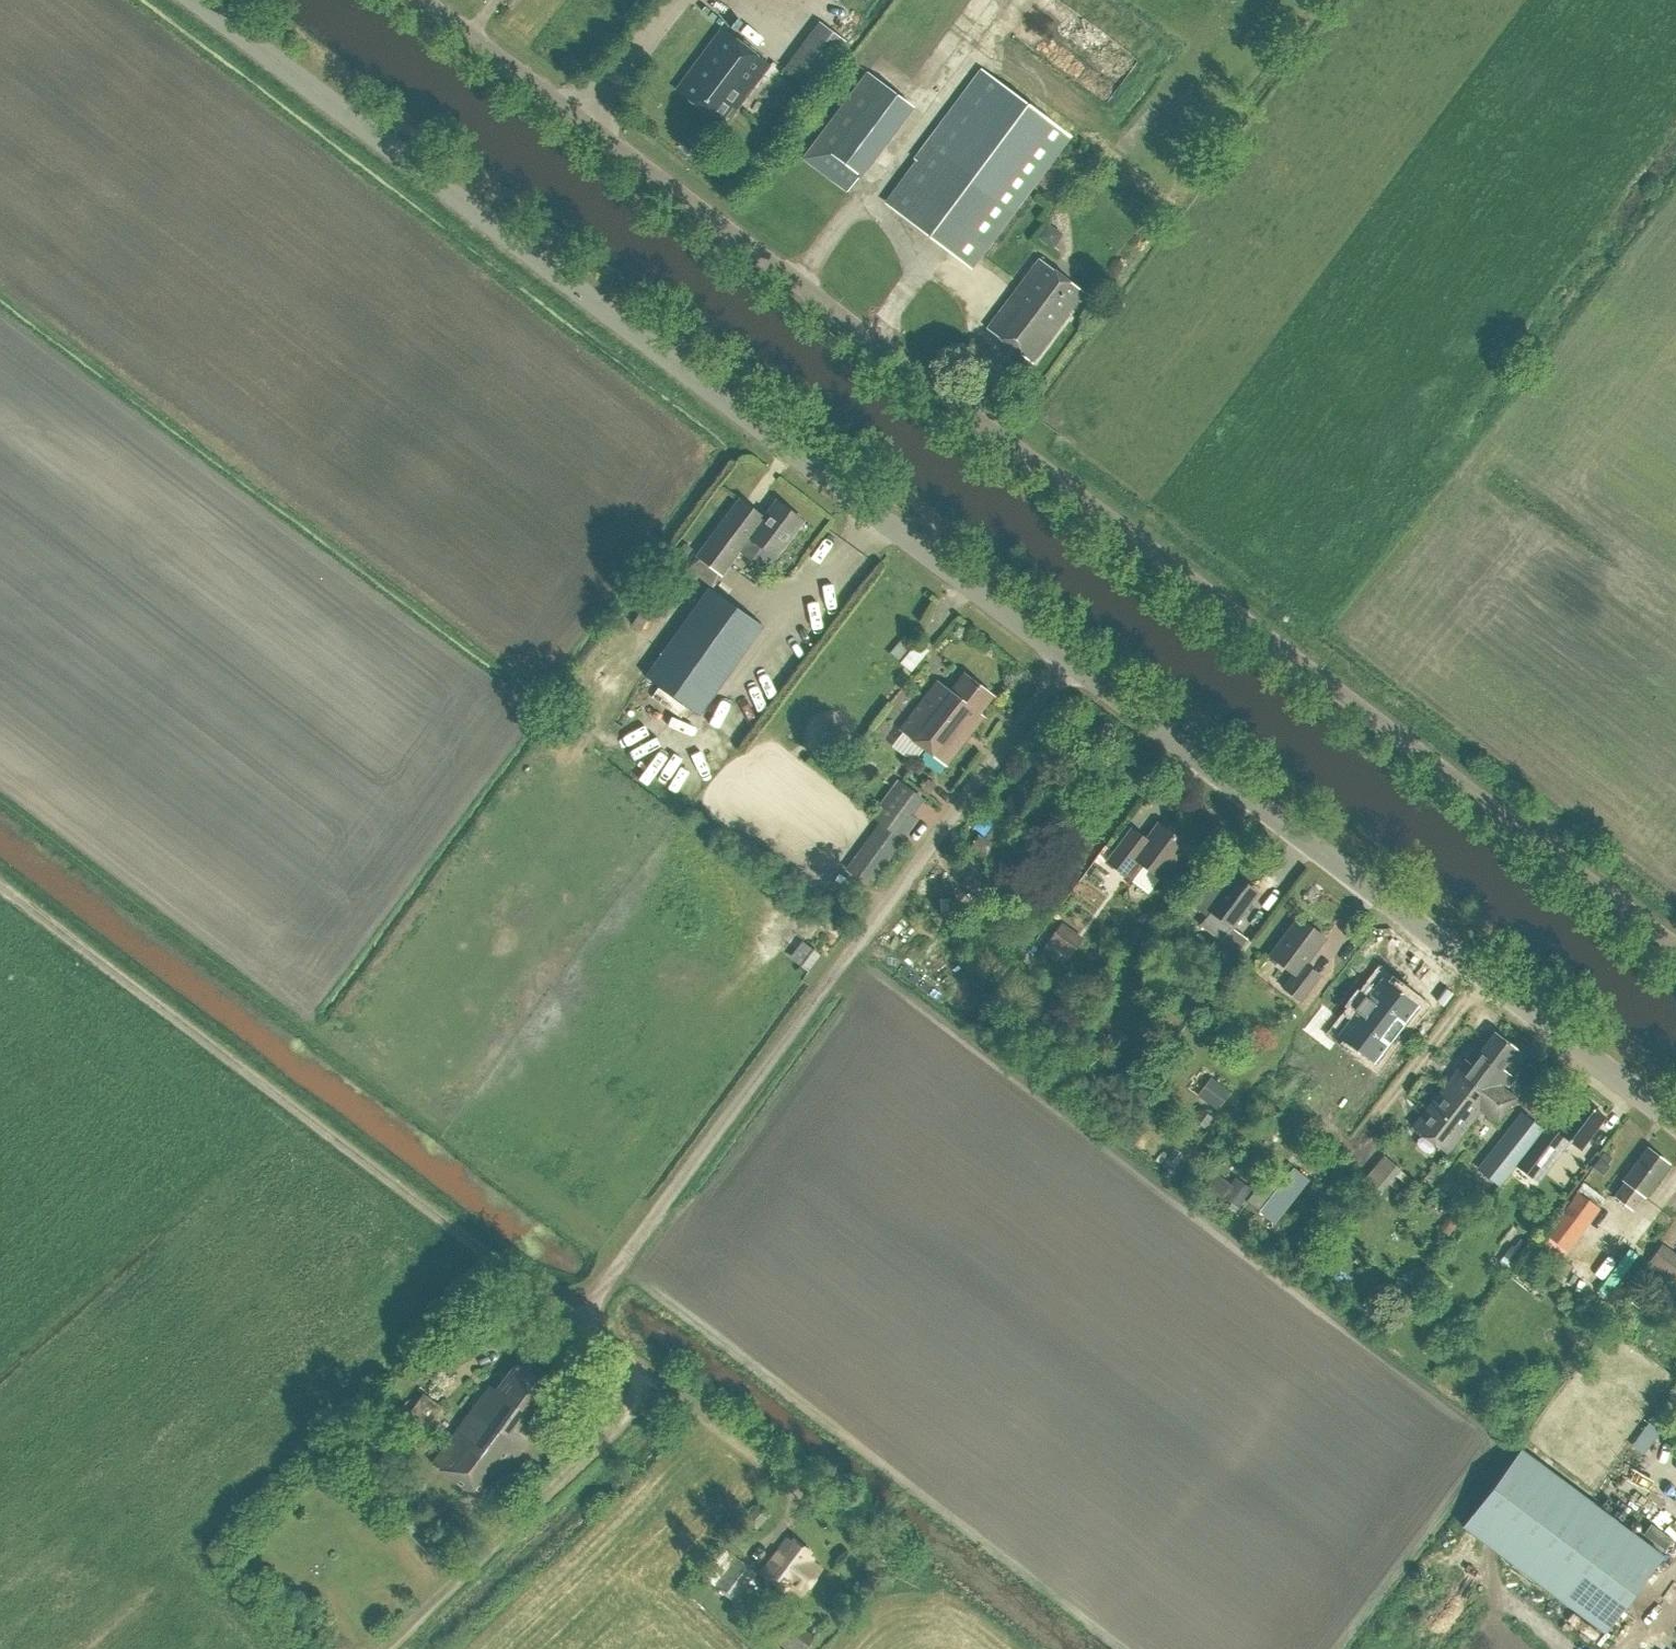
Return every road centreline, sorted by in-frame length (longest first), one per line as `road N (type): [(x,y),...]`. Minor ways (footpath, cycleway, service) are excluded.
road 1 (unclassified): [(1675,949),(423,0)]
road 2 (tertiary): [(1068,659),(195,0)]
road 3 (unclassified): [(610,1274),(575,1317),(0,883)]
road 4 (unclassified): [(610,1274),(1068,659)]
road 5 (tertiary): [(1675,1120),(1068,659)]
road 6 (track): [(575,1317),(637,1367),(634,1409),(382,1648)]

